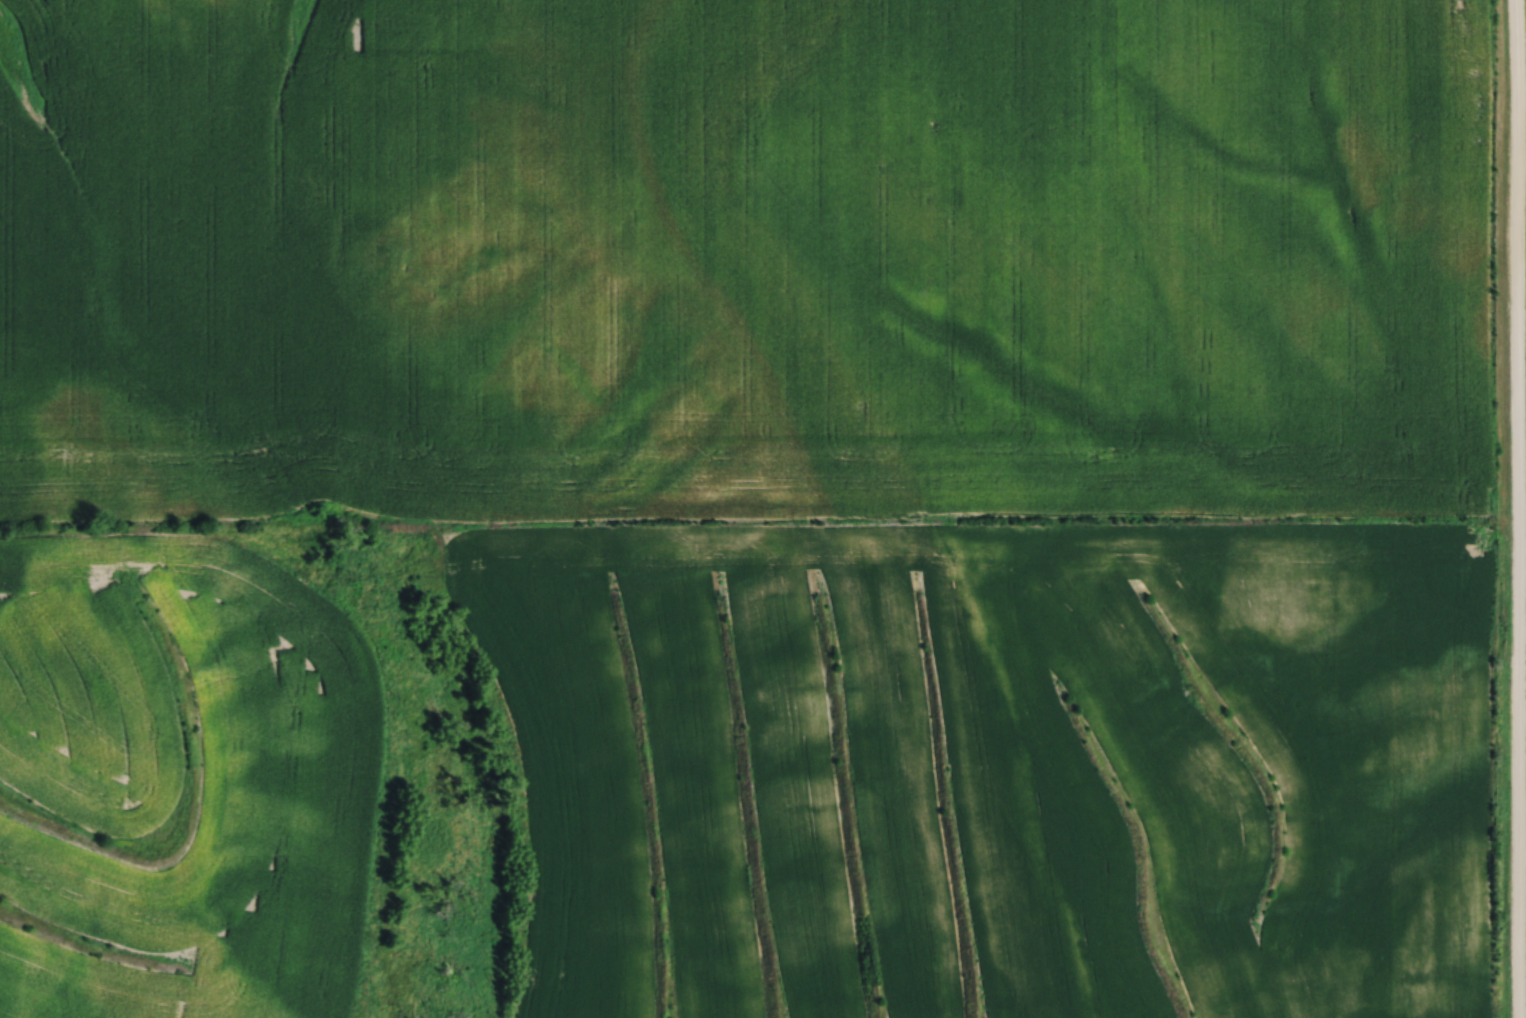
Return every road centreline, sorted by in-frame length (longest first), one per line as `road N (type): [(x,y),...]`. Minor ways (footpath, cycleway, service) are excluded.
road 1 (residential): [(1518,1017),(1513,0)]

